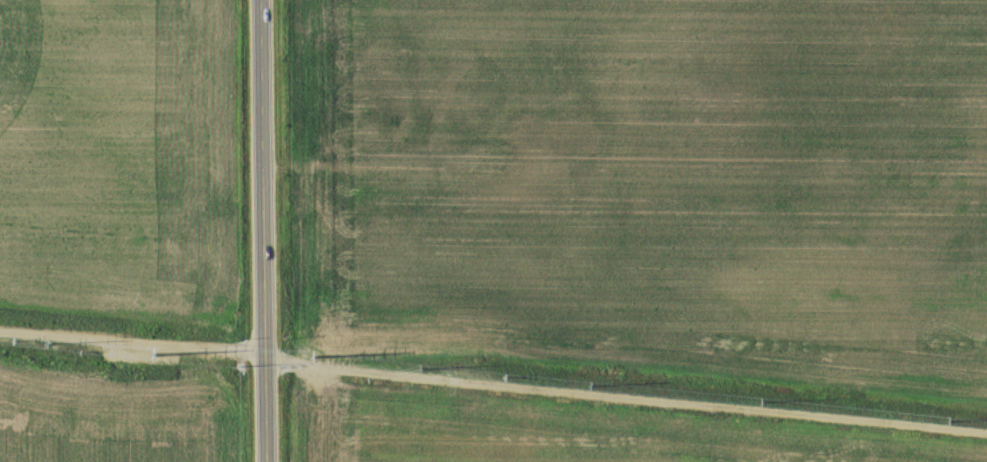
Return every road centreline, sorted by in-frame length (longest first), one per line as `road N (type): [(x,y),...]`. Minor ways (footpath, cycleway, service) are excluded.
road 1 (residential): [(269,461),(265,0)]

